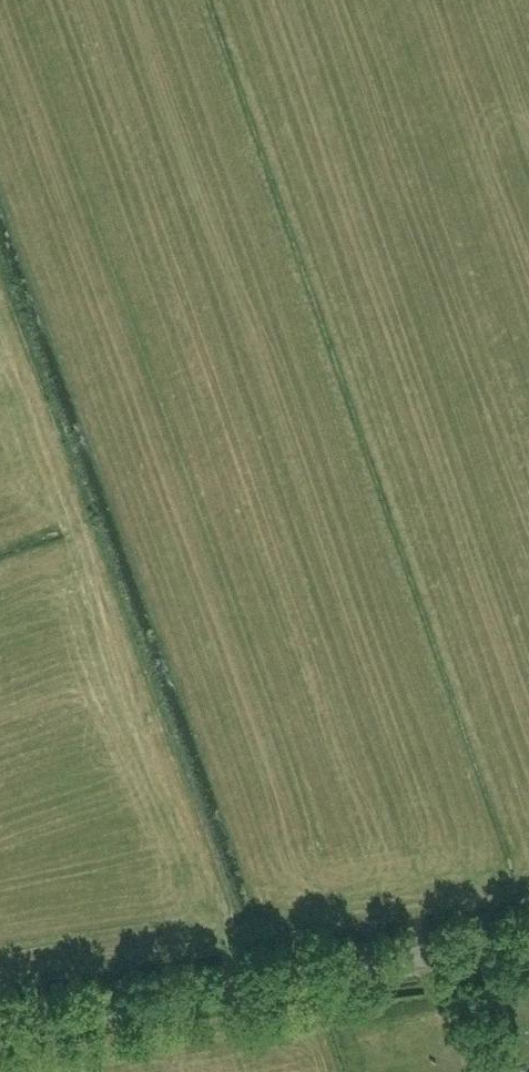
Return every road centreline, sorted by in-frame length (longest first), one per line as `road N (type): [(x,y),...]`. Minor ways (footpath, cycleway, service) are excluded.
road 1 (residential): [(0,1025),(528,937)]

